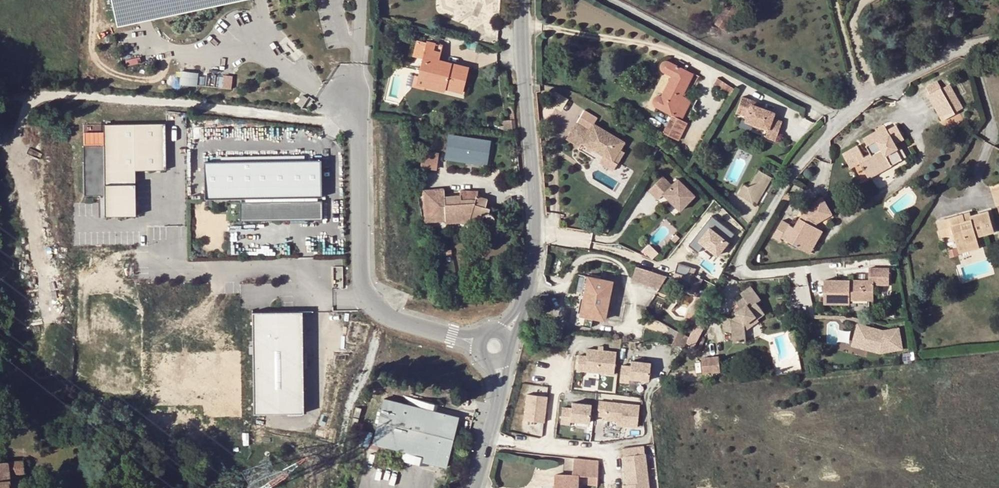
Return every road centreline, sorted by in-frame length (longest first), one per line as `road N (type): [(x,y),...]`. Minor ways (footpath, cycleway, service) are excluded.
road 1 (unclassified): [(523,0),(521,79),(539,226),(524,303)]
road 2 (unclassified): [(452,336),(386,317),(364,294),(361,137),(352,115)]
road 3 (residential): [(610,0),(843,122)]
road 4 (residential): [(843,122),(792,177),(742,259),(741,274),(787,273)]
road 5 (residential): [(970,48),(874,94),(843,122)]

